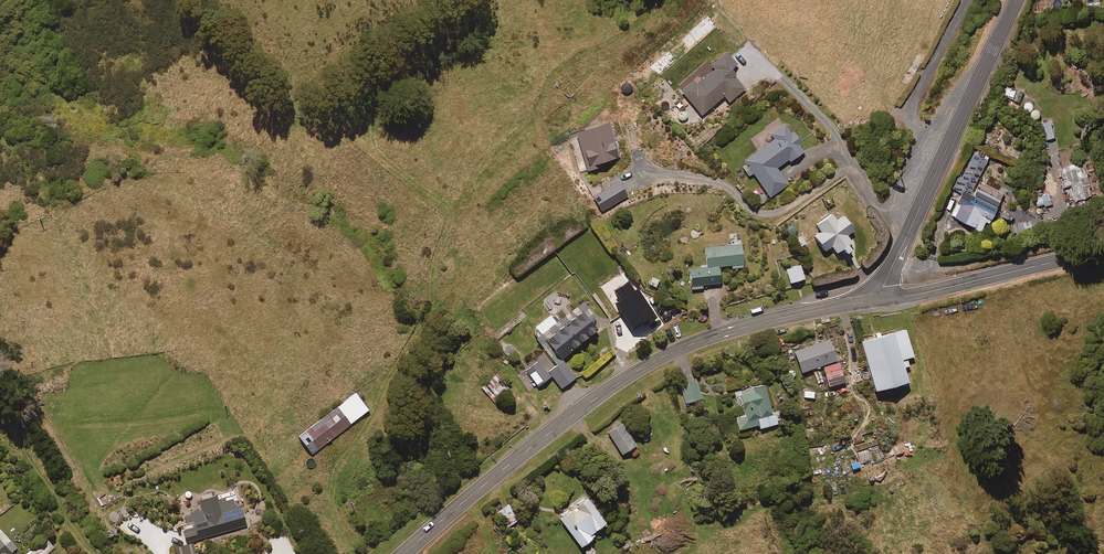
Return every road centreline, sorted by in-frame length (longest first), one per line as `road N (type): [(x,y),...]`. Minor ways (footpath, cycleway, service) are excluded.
road 1 (secondary): [(402,553),(551,432),(667,355),(770,321),(885,300)]
road 2 (residential): [(885,300),(883,287),(1016,0)]
road 3 (secondary): [(885,300),(1103,250)]

